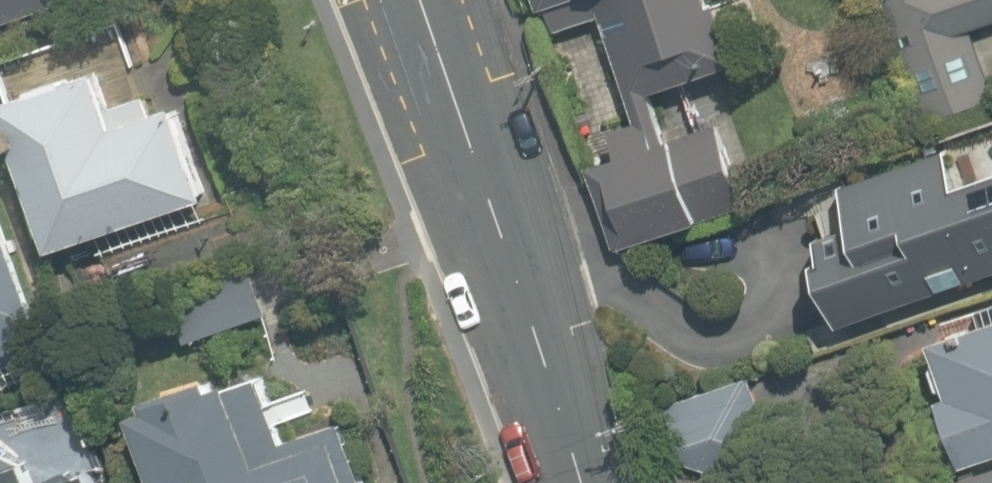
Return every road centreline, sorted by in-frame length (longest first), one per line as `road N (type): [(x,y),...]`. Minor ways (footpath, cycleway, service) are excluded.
road 1 (residential): [(399,0),(464,164),(564,482)]

